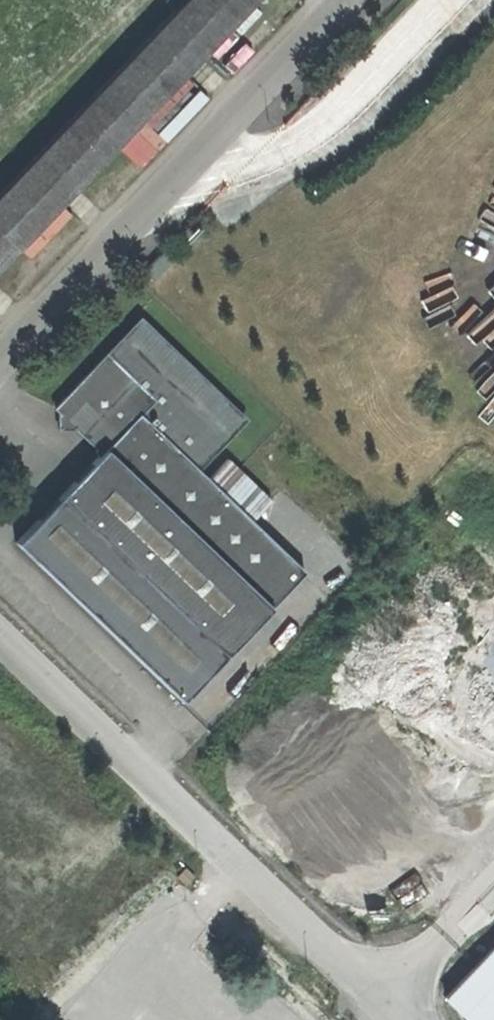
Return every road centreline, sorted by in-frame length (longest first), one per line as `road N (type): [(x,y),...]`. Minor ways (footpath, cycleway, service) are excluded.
road 1 (unclassified): [(401,1019),(0,636)]
road 2 (unclassified): [(0,358),(344,0)]

